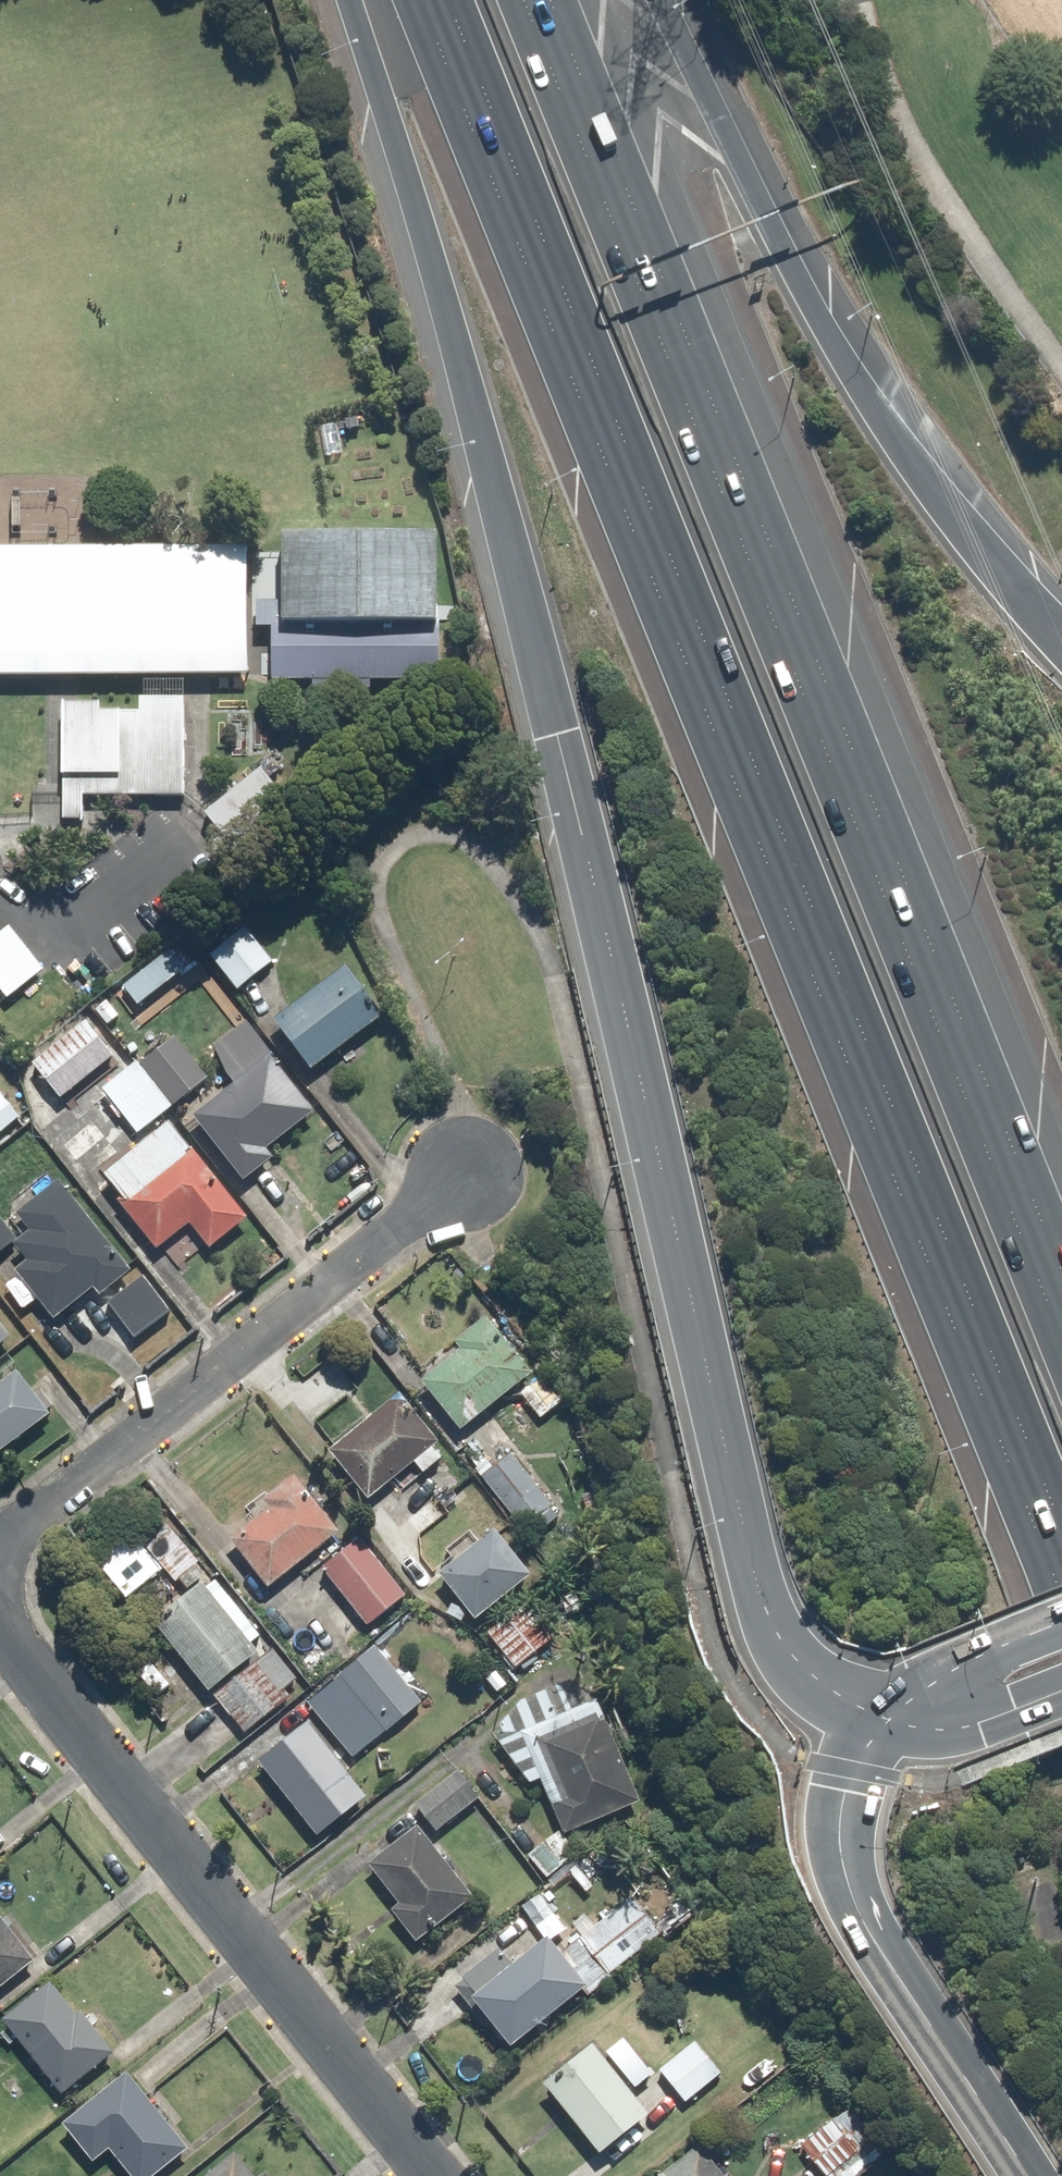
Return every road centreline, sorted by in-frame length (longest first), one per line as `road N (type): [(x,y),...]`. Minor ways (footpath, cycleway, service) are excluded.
road 1 (motorway): [(870,1715),(806,1670),(786,1647),(762,1594),(532,628),(346,0)]
road 2 (motorway): [(1061,1525),(446,0)]
road 3 (motorway): [(527,0),(1061,1342)]
road 4 (motorway): [(661,0),(815,309),(913,465),(1061,632)]
road 5 (residential): [(0,1628),(435,2175)]
road 6 (residential): [(467,1175),(0,1539)]
road 7 (motorway): [(1018,2175),(847,1891),(840,1789),(870,1715)]
road 8 (primary): [(870,1715),(914,1679),(1061,1619)]
road 9 (primary): [(1061,1690),(950,1729),(870,1715)]

